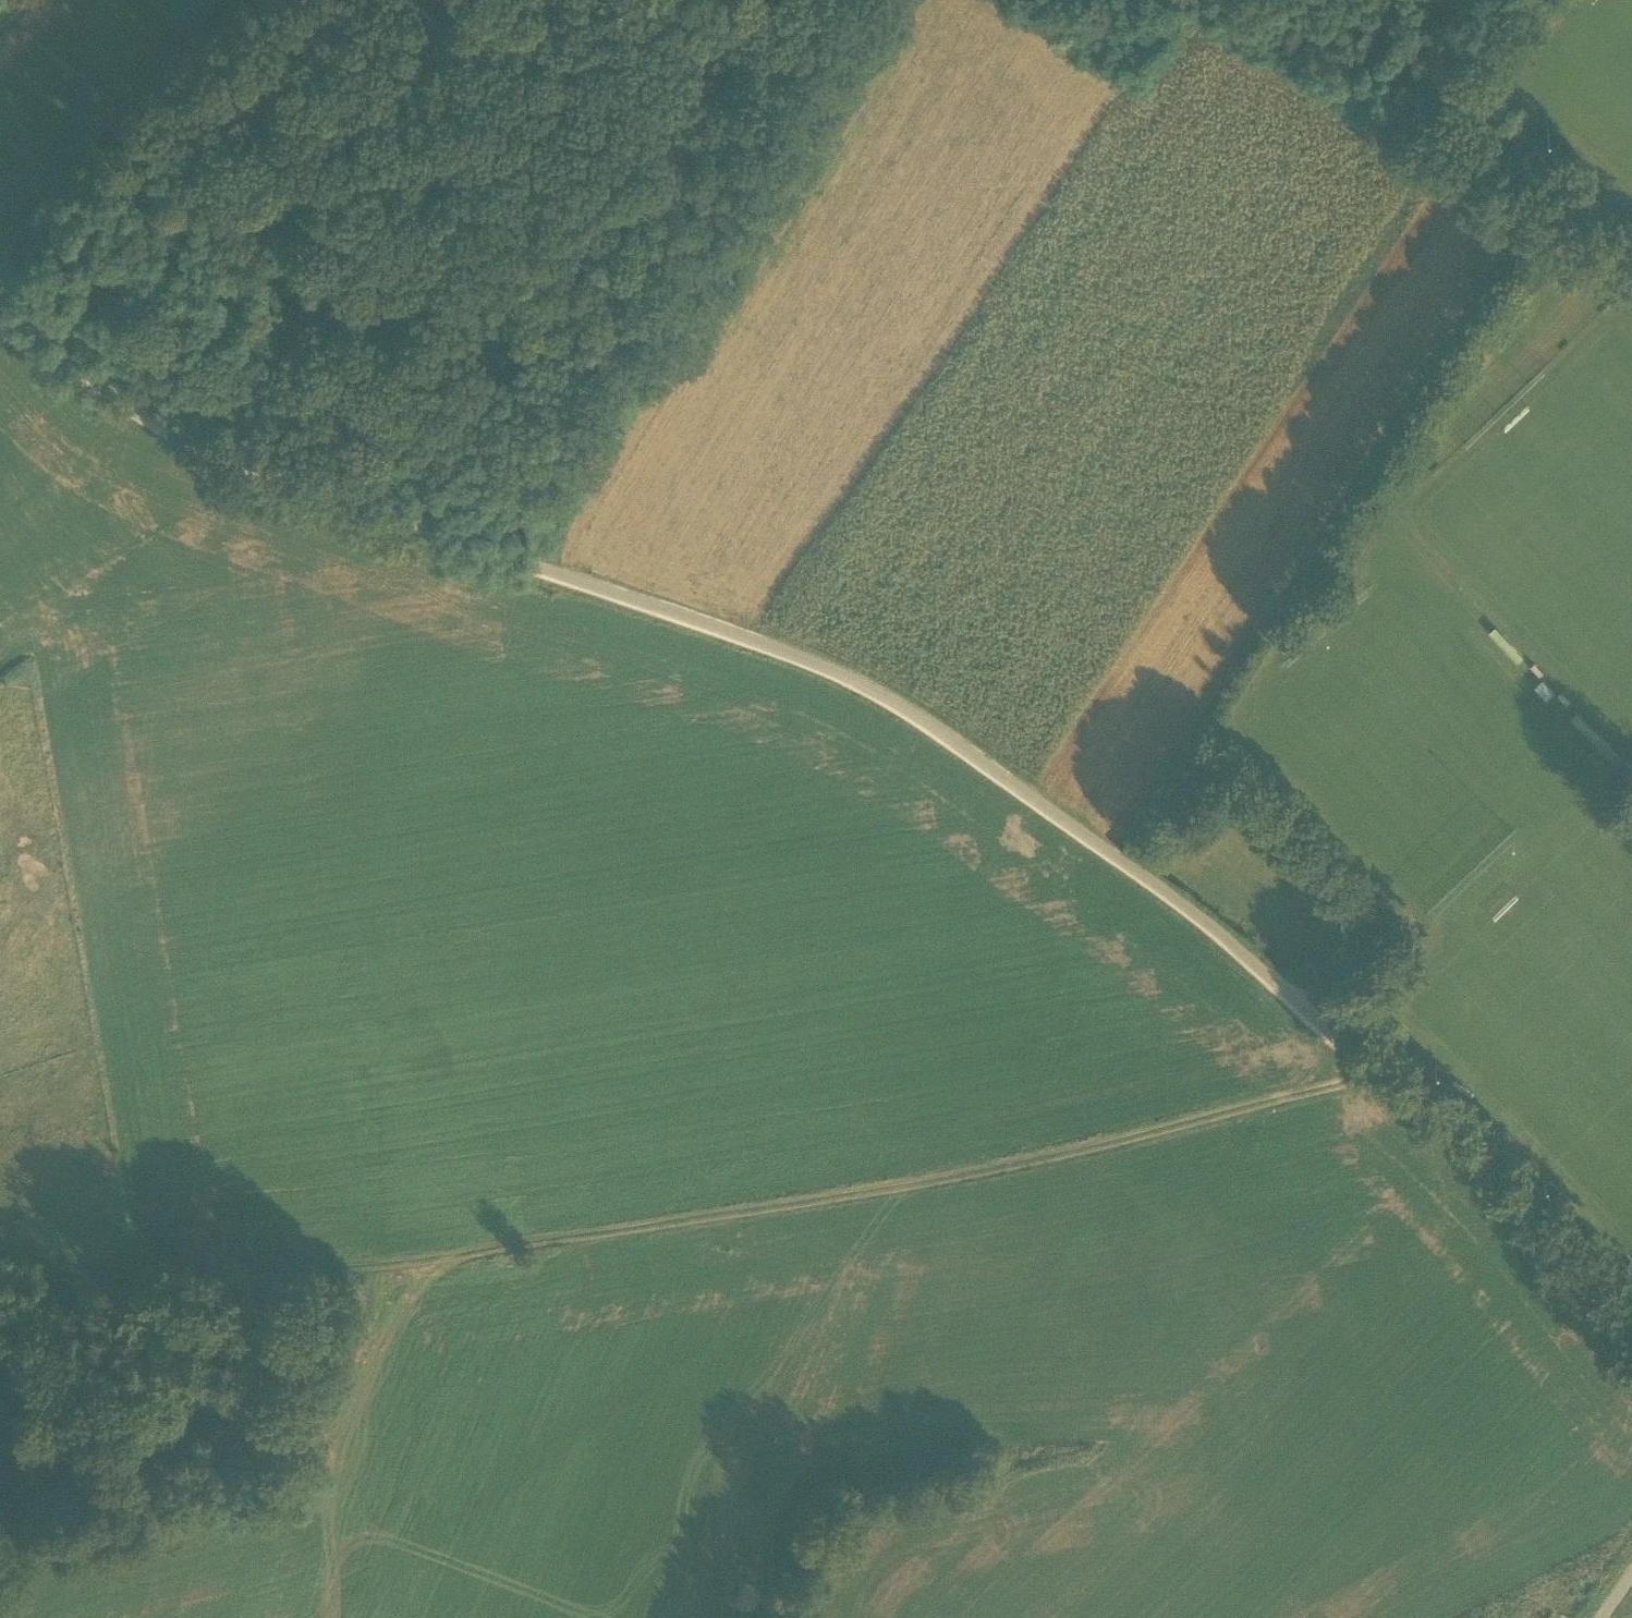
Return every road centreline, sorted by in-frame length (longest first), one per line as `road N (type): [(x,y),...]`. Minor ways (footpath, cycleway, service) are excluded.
road 1 (unclassified): [(1631,1349),(1556,1246),(1388,1085),(1214,933),(922,723),(782,655),(290,476),(166,420),(0,285)]
road 2 (unknown): [(1374,1073),(908,1192),(603,1239),(452,1580),(342,1617)]
road 3 (unknown): [(782,655),(761,758),(677,942),(673,1053),(723,1221),(723,1278),(709,1325),(633,1426),(591,1515),(585,1617)]
road 4 (track): [(0,1274),(63,1283),(296,1287),(455,1258)]

